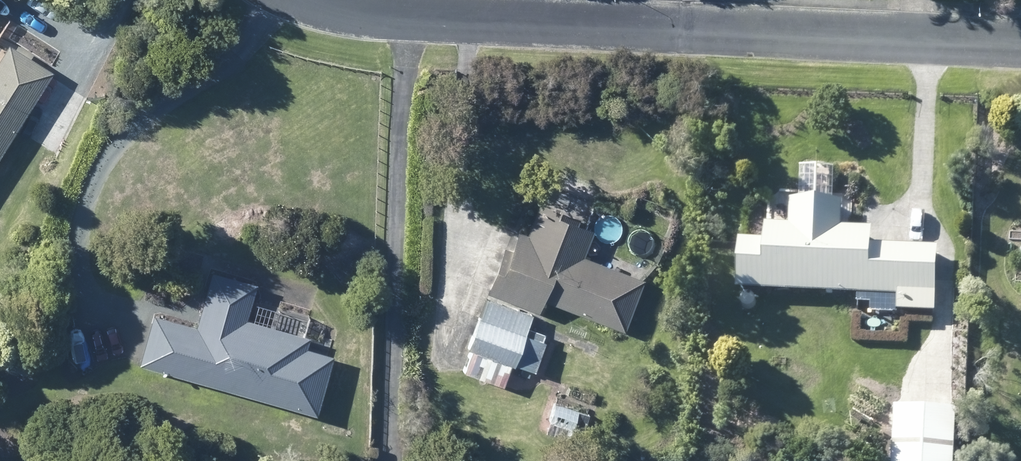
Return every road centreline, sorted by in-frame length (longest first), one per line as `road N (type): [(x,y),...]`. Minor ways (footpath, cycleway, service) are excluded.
road 1 (residential): [(281,0),(345,18),(1020,46)]

